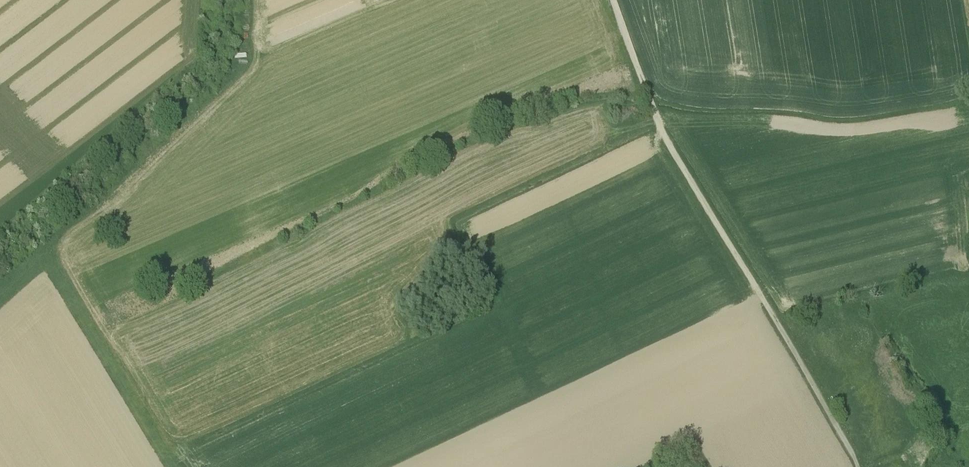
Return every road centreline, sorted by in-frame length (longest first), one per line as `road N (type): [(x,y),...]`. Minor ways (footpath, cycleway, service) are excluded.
road 1 (track): [(608,0),(655,129),(856,466)]

